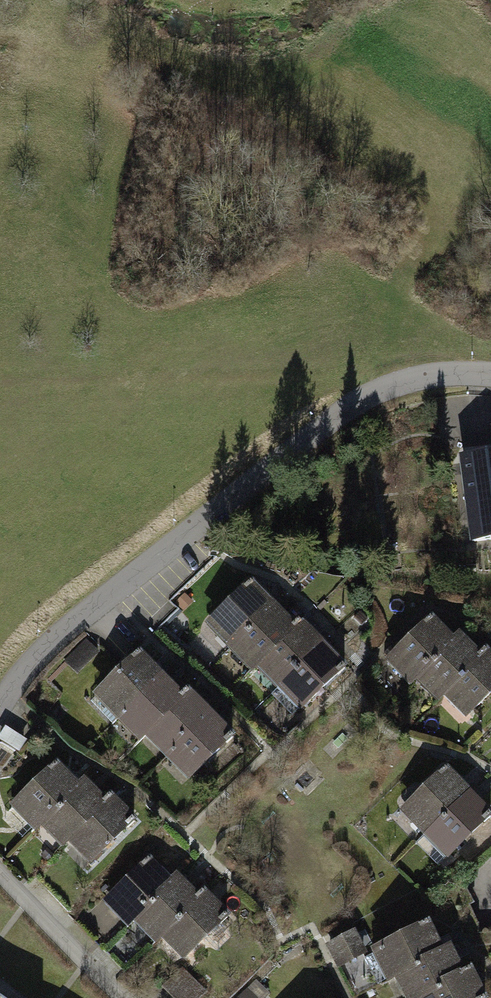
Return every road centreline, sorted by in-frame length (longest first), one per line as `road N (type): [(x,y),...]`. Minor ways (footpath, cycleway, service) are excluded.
road 1 (residential): [(490,375),(423,377),(348,408),(32,660),(0,707)]
road 2 (residential): [(0,875),(122,997)]
road 3 (track): [(423,377),(401,289),(438,226)]

